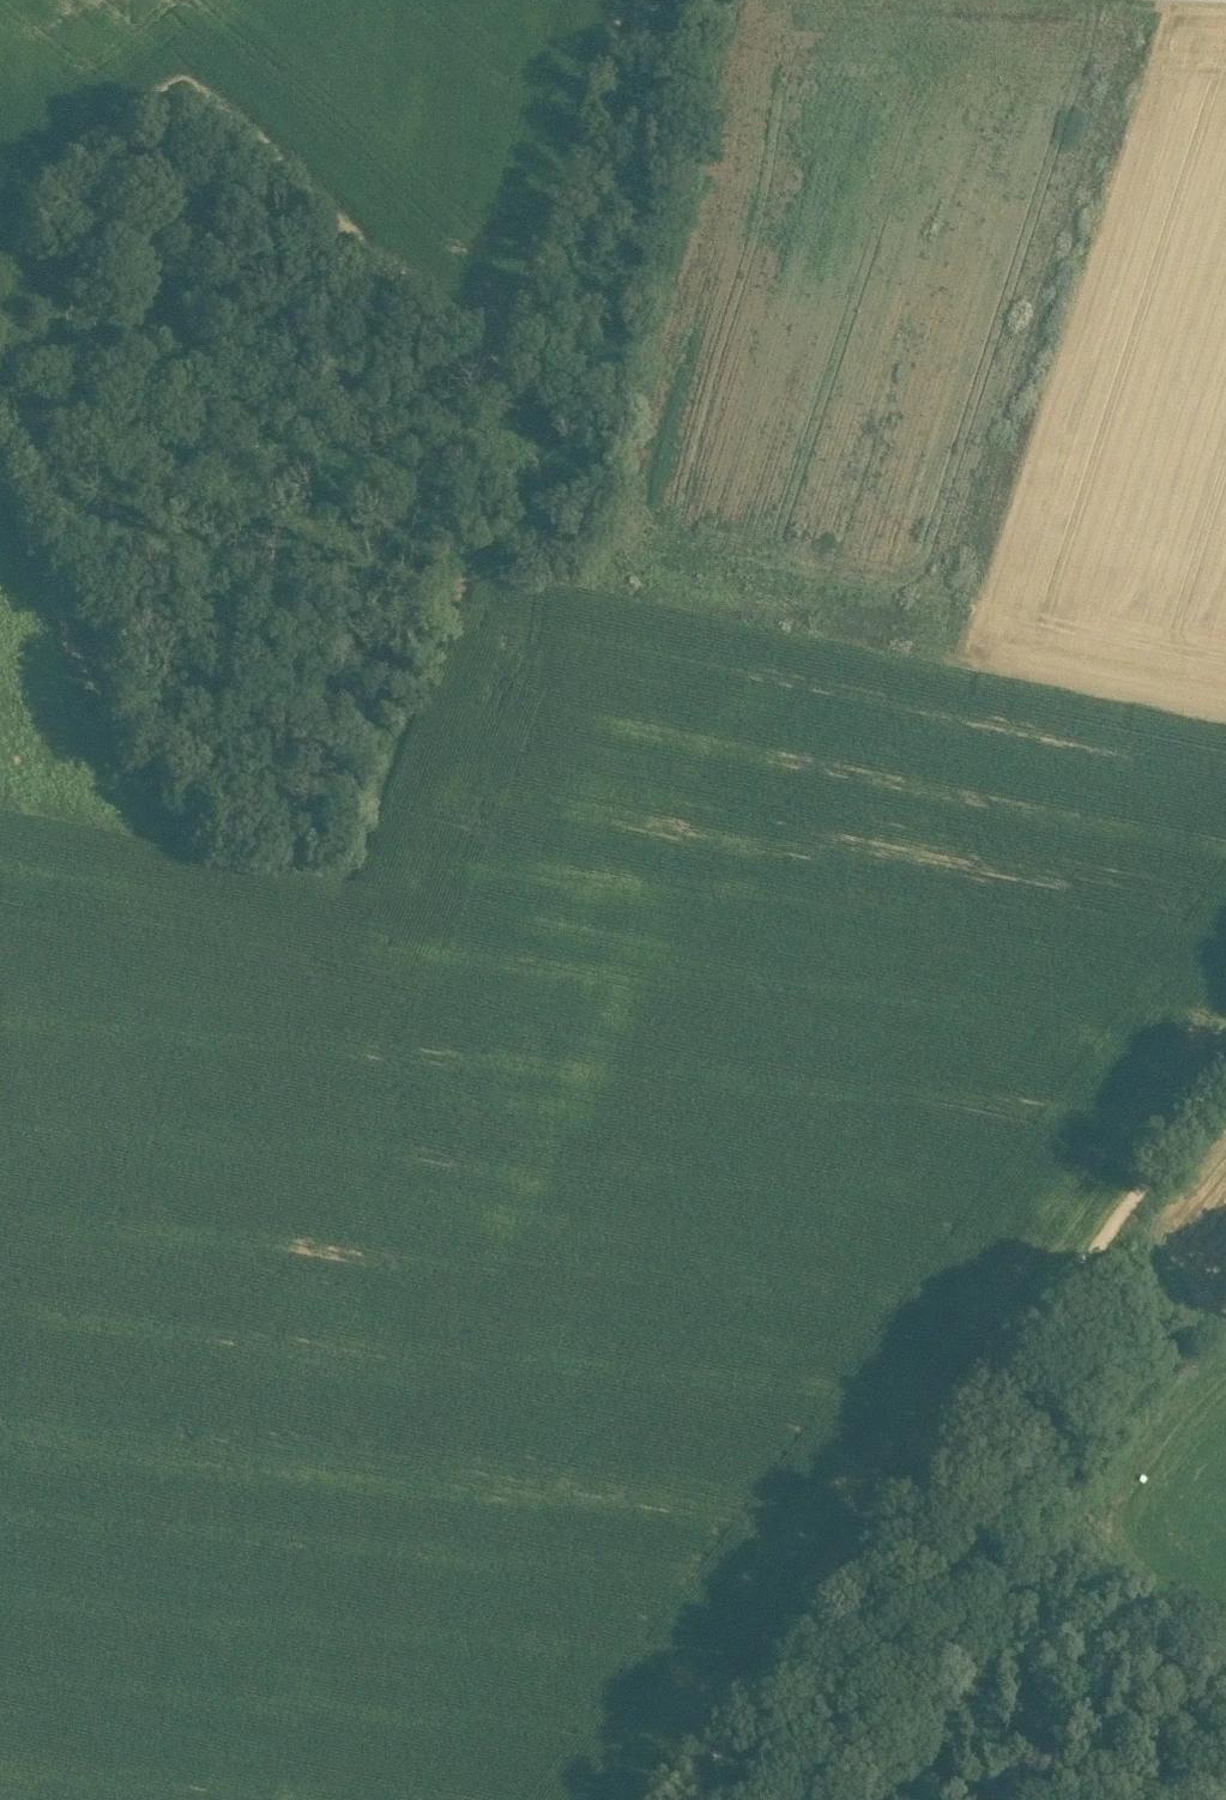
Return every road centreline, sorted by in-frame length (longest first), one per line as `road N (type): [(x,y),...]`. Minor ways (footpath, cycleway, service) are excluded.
road 1 (track): [(1225,1079),(686,1799)]
road 2 (track): [(0,392),(253,489),(503,607)]

